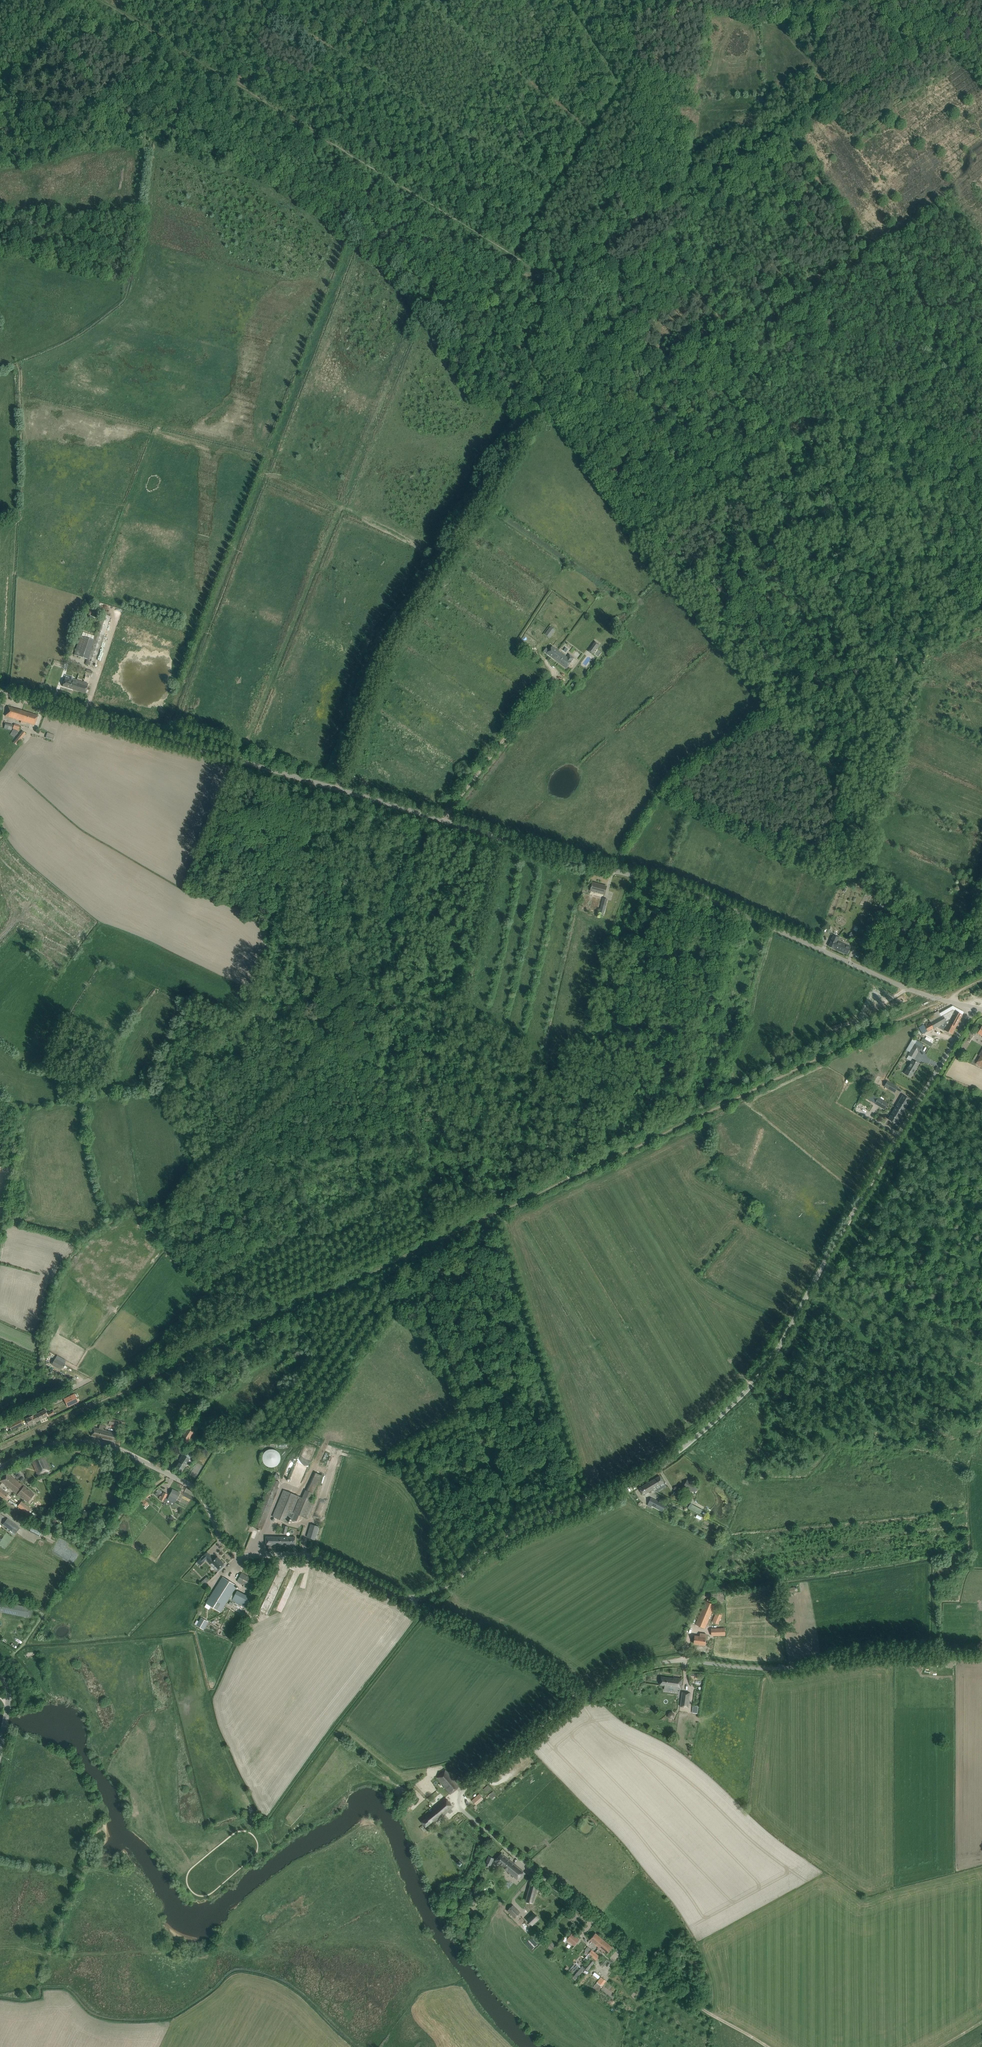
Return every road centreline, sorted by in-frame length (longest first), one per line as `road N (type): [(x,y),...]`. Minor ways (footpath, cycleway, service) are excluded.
road 1 (tertiary): [(974,1008),(901,986),(670,884),(0,691)]
road 2 (unclassified): [(412,1600),(452,1581),(521,1524),(661,1464),(764,1370),(974,1008)]
road 3 (track): [(99,0),(515,255)]
road 4 (unclassified): [(412,1600),(325,1560),(234,1550),(197,1491),(115,1448),(48,1444),(0,1467)]
road 5 (track): [(545,409),(400,632),(365,701),(337,789)]
road 6 (unclassified): [(580,1694),(596,1696),(640,1667),(675,1660),(775,1668),(864,1653),(981,1652)]
road 7 (unclassified): [(629,1949),(459,1802),(463,1790),(580,1694)]
road 8 (track): [(787,122),(692,175),(551,287)]
road 9 (track): [(328,46),(555,188)]
road 10 (track): [(551,287),(515,255),(590,130)]
road 11 (unclassified): [(580,1694),(412,1600)]
road 12 (track): [(769,2046),(705,2011),(629,1949)]
road 13 (track): [(590,130),(616,88),(559,0)]
road 14 (track): [(951,24),(842,94)]

